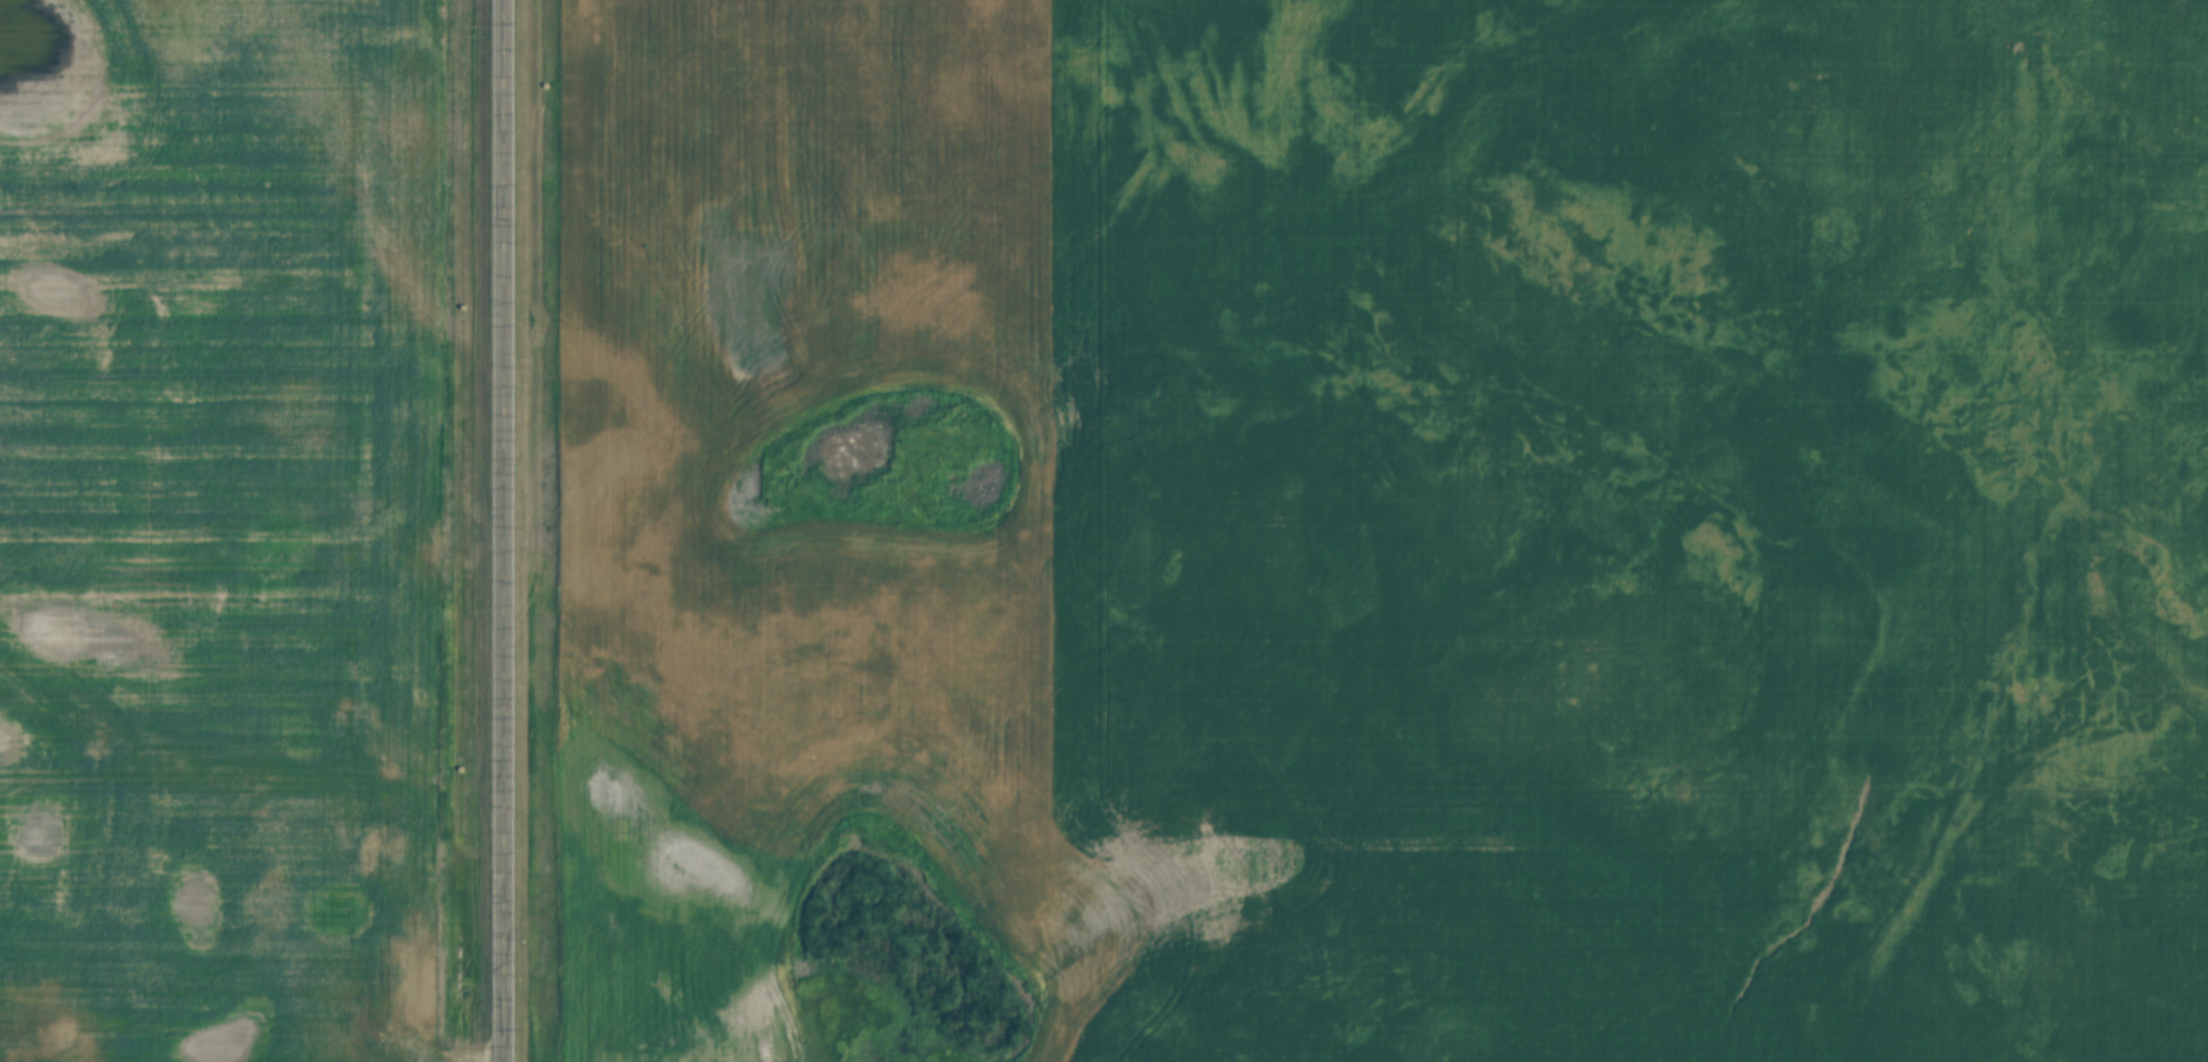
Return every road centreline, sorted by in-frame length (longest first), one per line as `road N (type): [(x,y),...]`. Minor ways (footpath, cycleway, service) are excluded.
road 1 (tertiary): [(503,1061),(503,0)]

